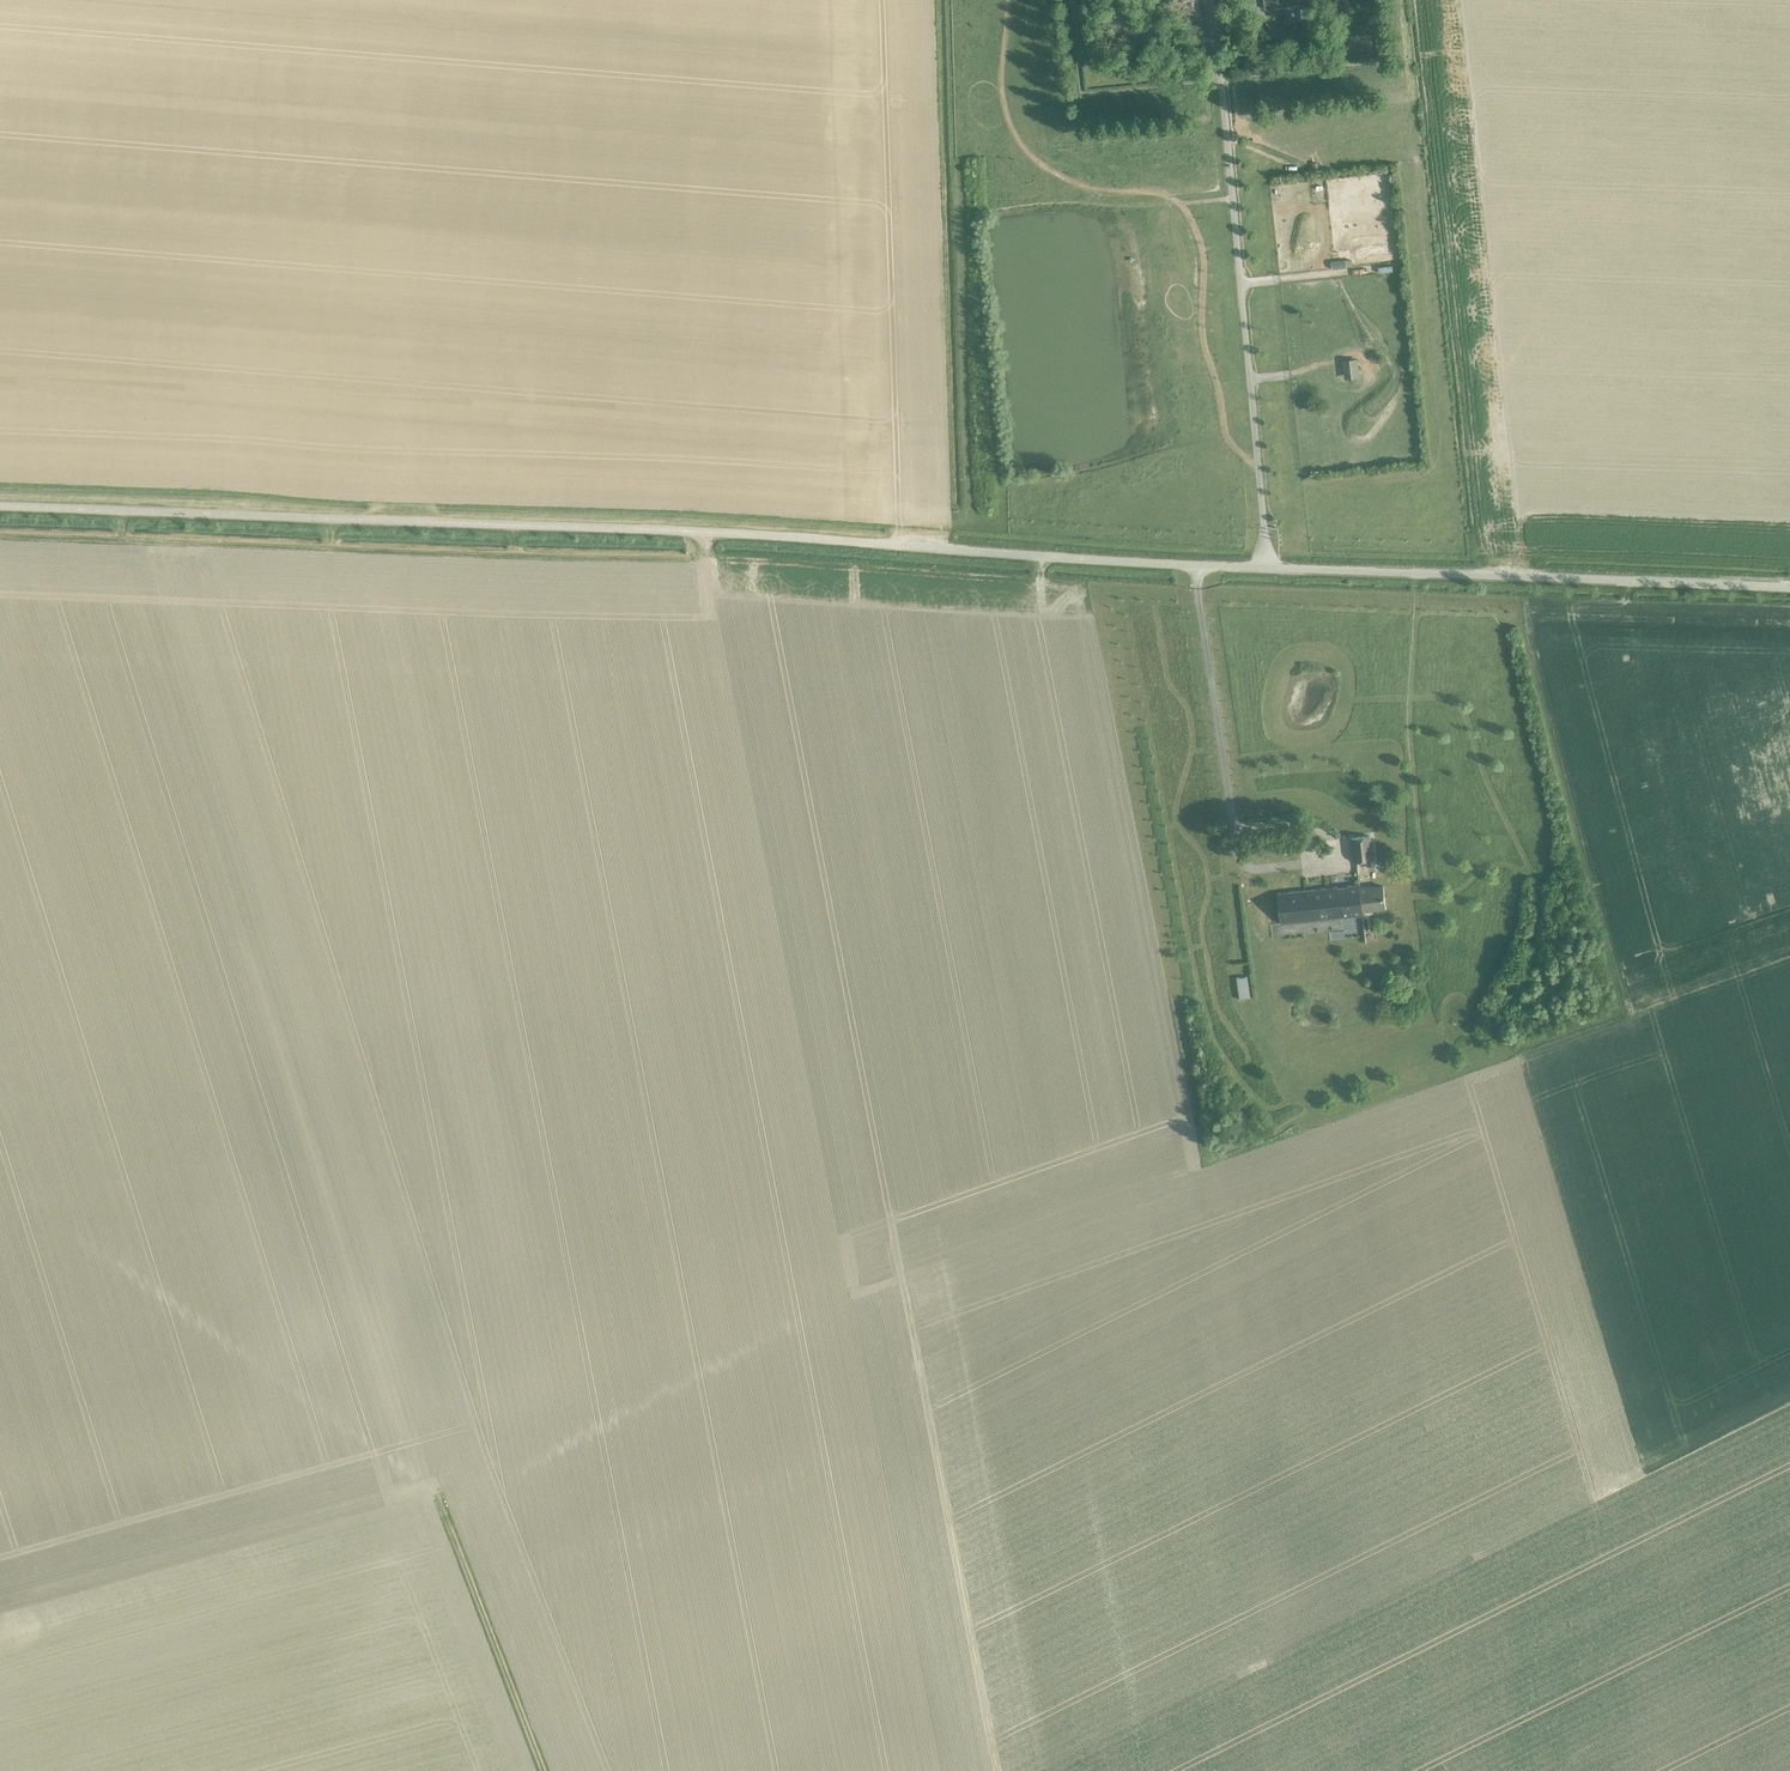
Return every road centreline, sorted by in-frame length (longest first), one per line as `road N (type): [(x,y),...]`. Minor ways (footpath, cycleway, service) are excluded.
road 1 (unclassified): [(1264,568),(736,535),(0,509)]
road 2 (unclassified): [(1264,568),(1789,586)]

